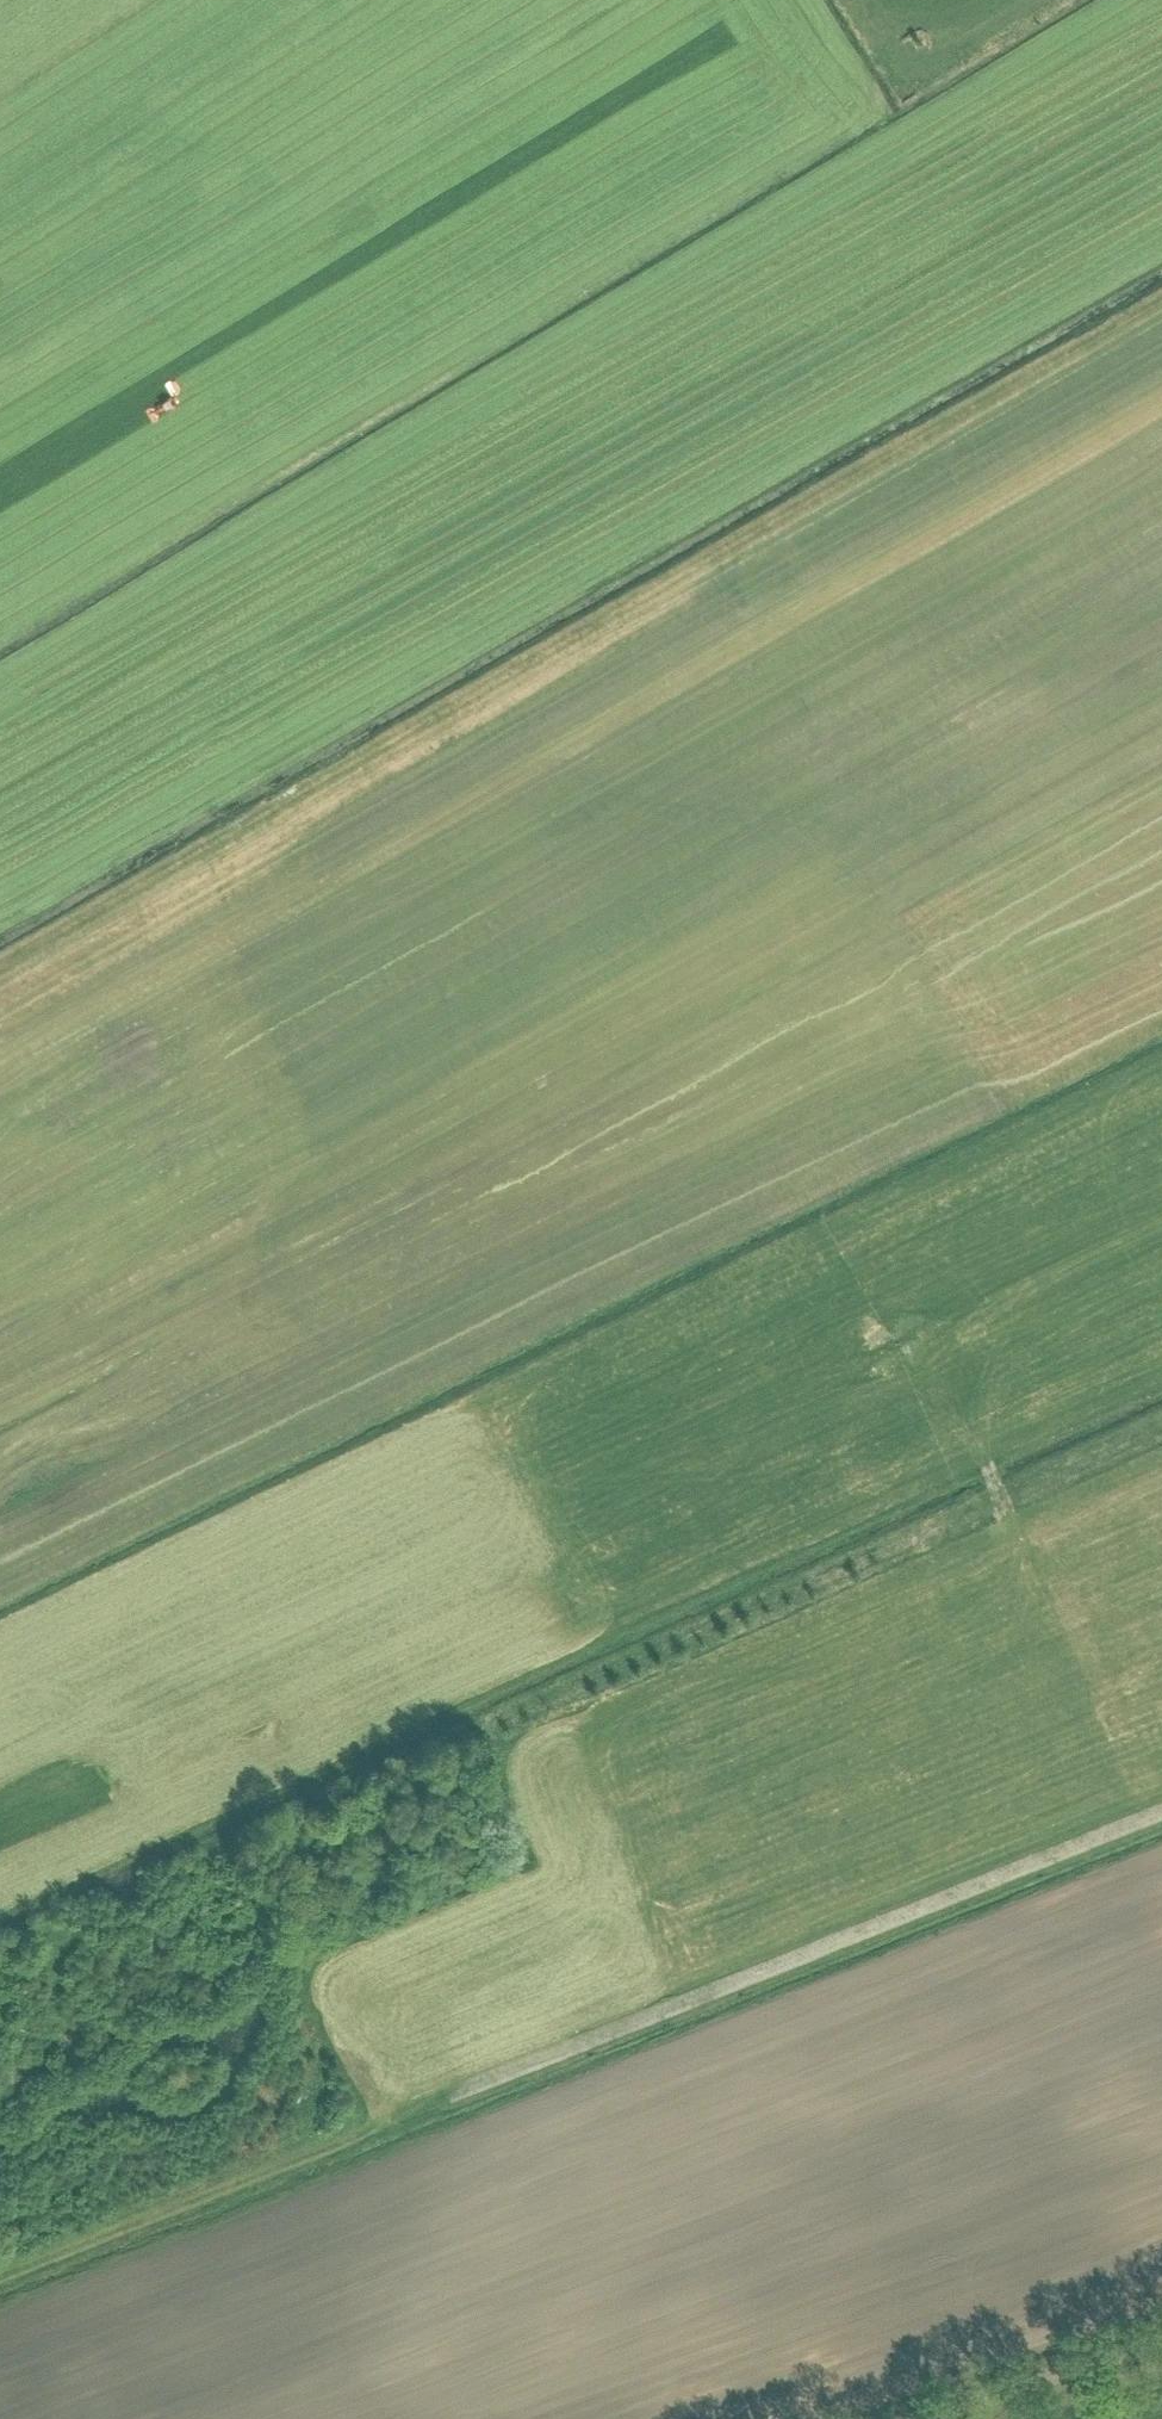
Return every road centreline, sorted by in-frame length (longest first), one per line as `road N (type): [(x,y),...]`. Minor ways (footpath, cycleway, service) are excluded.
road 1 (unclassified): [(920,2418),(1161,2340)]

